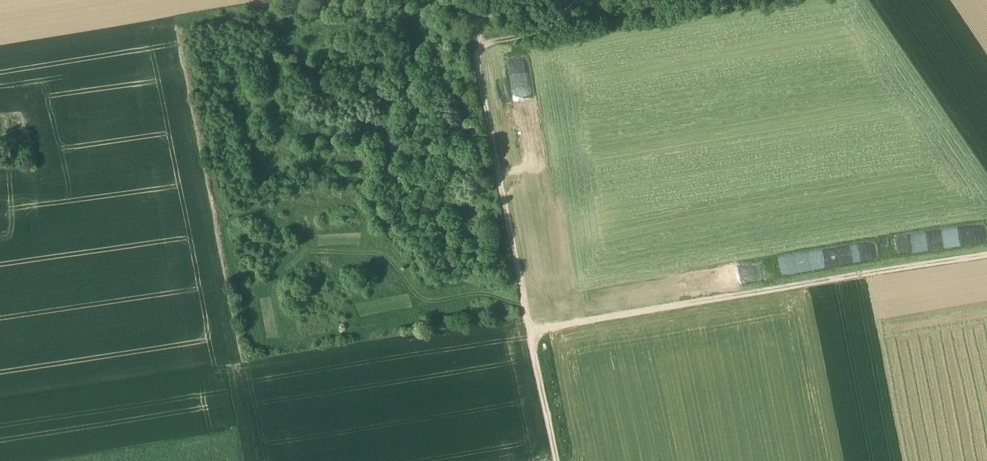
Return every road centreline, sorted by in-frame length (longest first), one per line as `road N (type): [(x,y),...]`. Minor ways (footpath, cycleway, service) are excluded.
road 1 (track): [(578,0),(557,26),(481,47),(477,58),(555,460)]
road 2 (track): [(529,330),(986,255)]
road 3 (track): [(524,301),(484,291),(430,298),(388,262),(327,253)]

